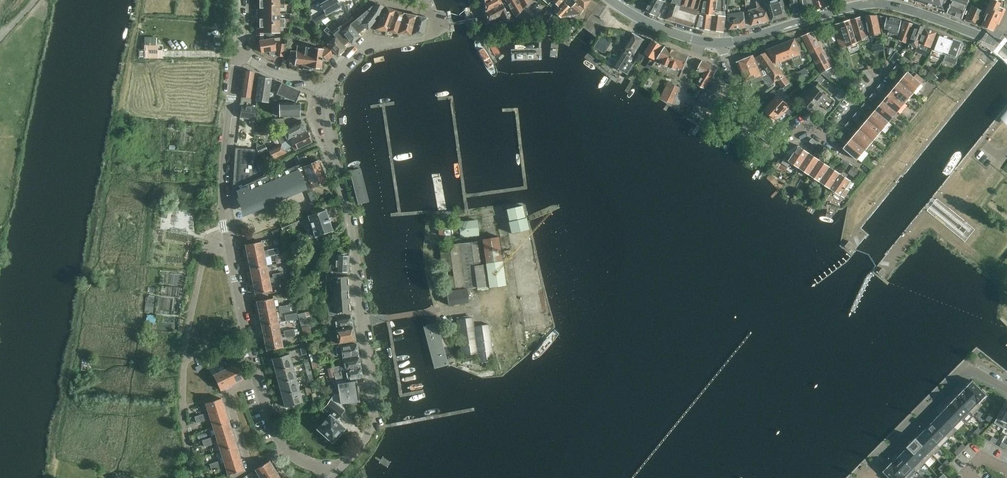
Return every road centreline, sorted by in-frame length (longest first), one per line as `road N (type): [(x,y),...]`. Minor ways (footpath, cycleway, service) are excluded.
road 1 (residential): [(326,91),(374,407),(370,428),(340,468)]
road 2 (residential): [(258,381),(226,230),(242,56)]
road 3 (tertiary): [(725,43),(880,3),(1006,50)]
road 4 (residential): [(725,43),(747,123),(783,142),(812,129),(828,140),(885,69)]
road 5 (residential): [(867,472),(968,371),(1006,389)]
road 6 (residential): [(283,447),(250,468),(227,393),(258,381)]
road 7 (residential): [(326,91),(365,46),(427,38),(432,27)]
road 8 (tertiary): [(725,43),(665,29),(610,0)]

